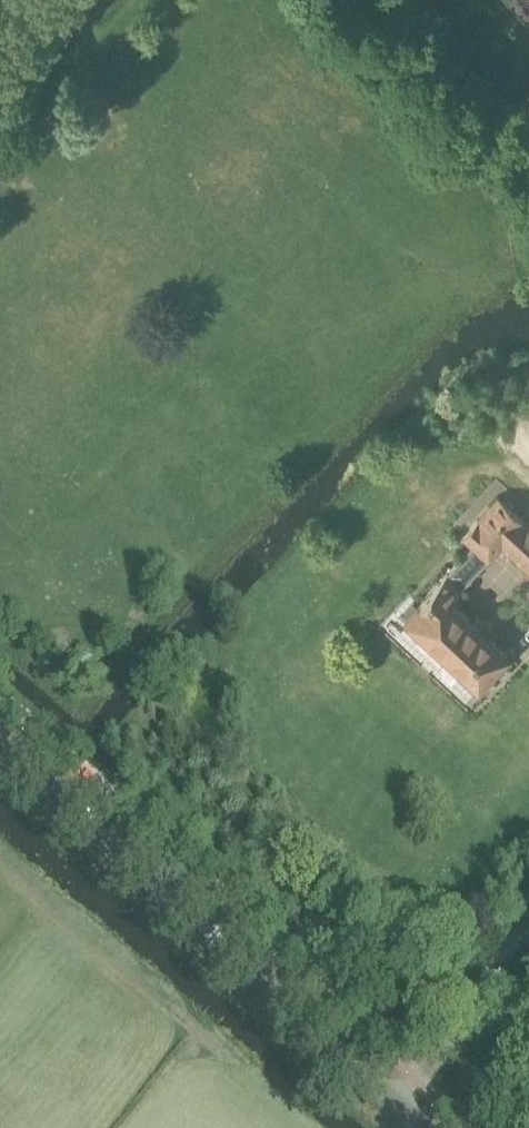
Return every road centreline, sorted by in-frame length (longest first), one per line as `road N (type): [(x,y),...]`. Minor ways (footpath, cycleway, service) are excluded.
road 1 (residential): [(0,764),(420,1127)]

